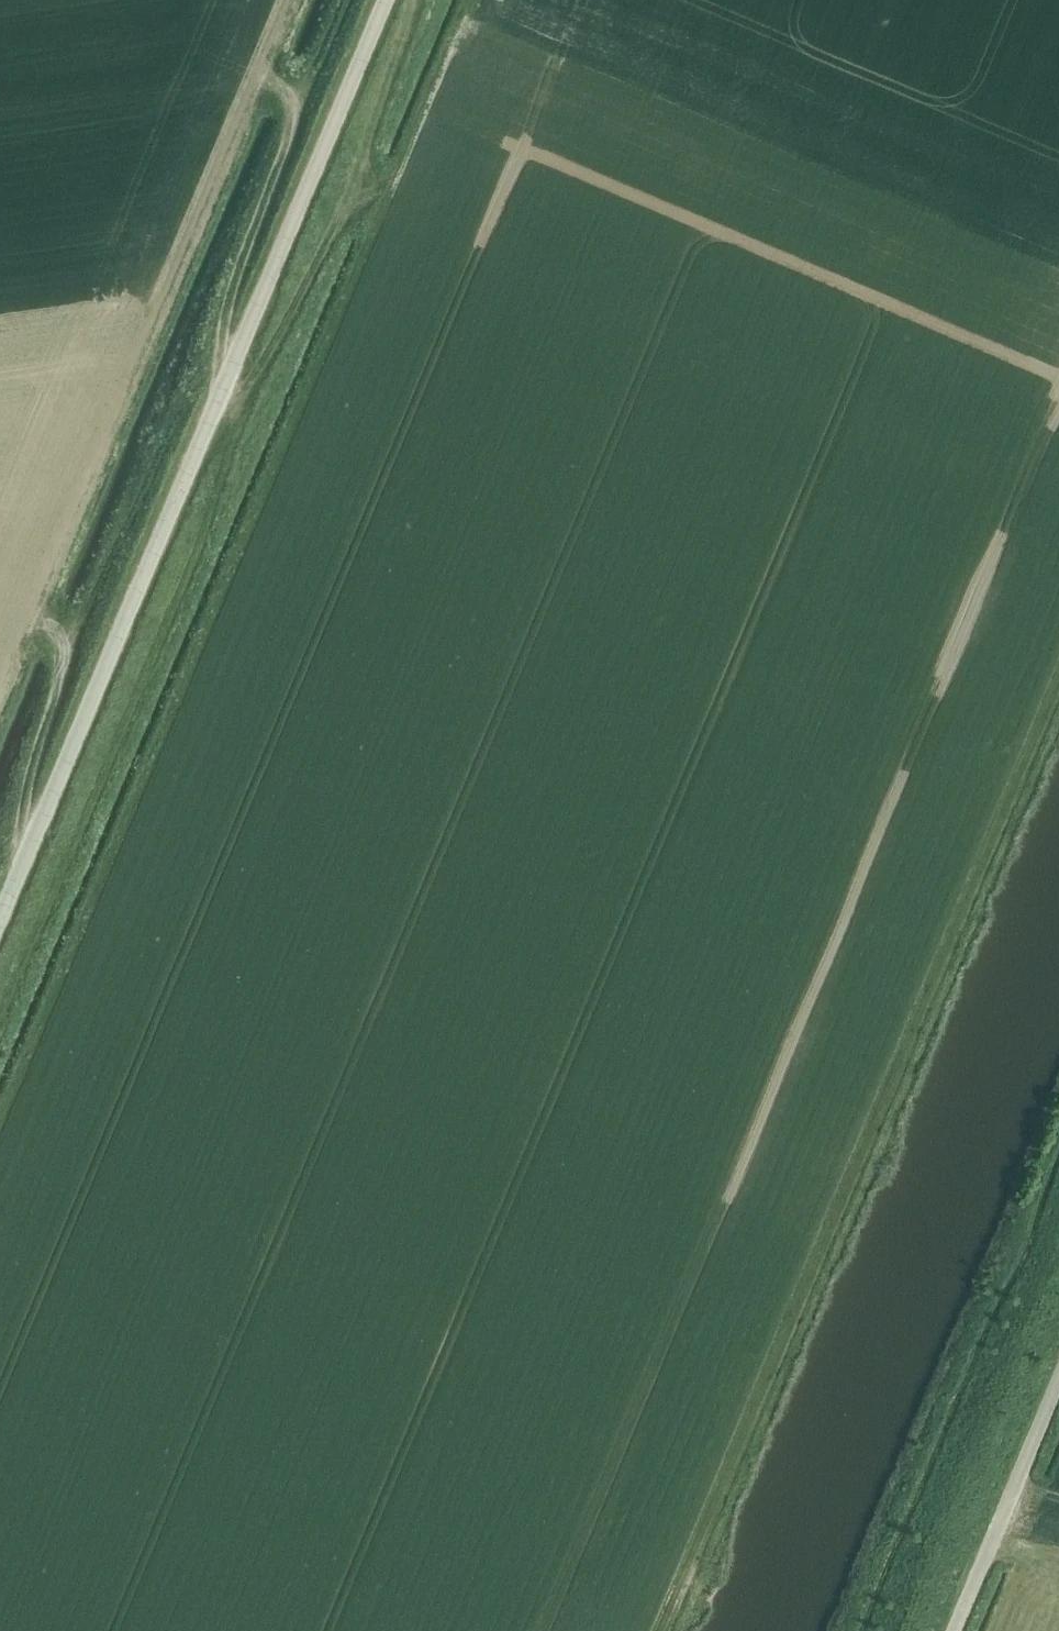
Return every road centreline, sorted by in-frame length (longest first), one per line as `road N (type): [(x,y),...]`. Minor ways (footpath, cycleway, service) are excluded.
road 1 (unclassified): [(0,914),(384,0)]
road 2 (unclassified): [(955,1630),(1058,1381)]

